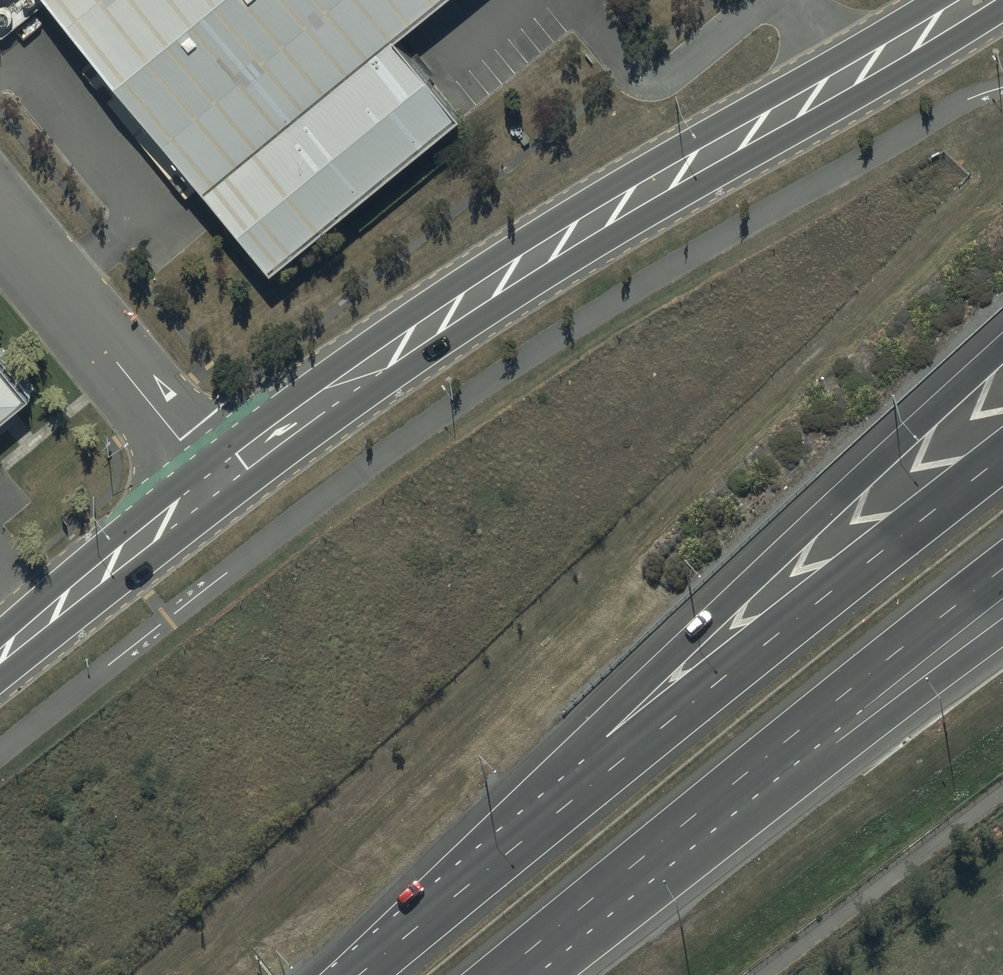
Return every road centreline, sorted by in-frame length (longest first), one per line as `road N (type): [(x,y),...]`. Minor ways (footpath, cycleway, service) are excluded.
road 1 (secondary): [(215,482),(471,298),(976,0)]
road 2 (motorway): [(368,963),(661,667),(1002,351)]
road 3 (motorway): [(368,963),(1002,467)]
road 4 (motorway): [(1002,571),(736,783)]
road 5 (unclassified): [(215,482),(0,220)]
road 6 (motorway): [(1002,634),(935,683),(736,783)]
road 7 (motorway): [(736,783),(501,974)]
road 8 (secondary): [(0,660),(215,482)]

